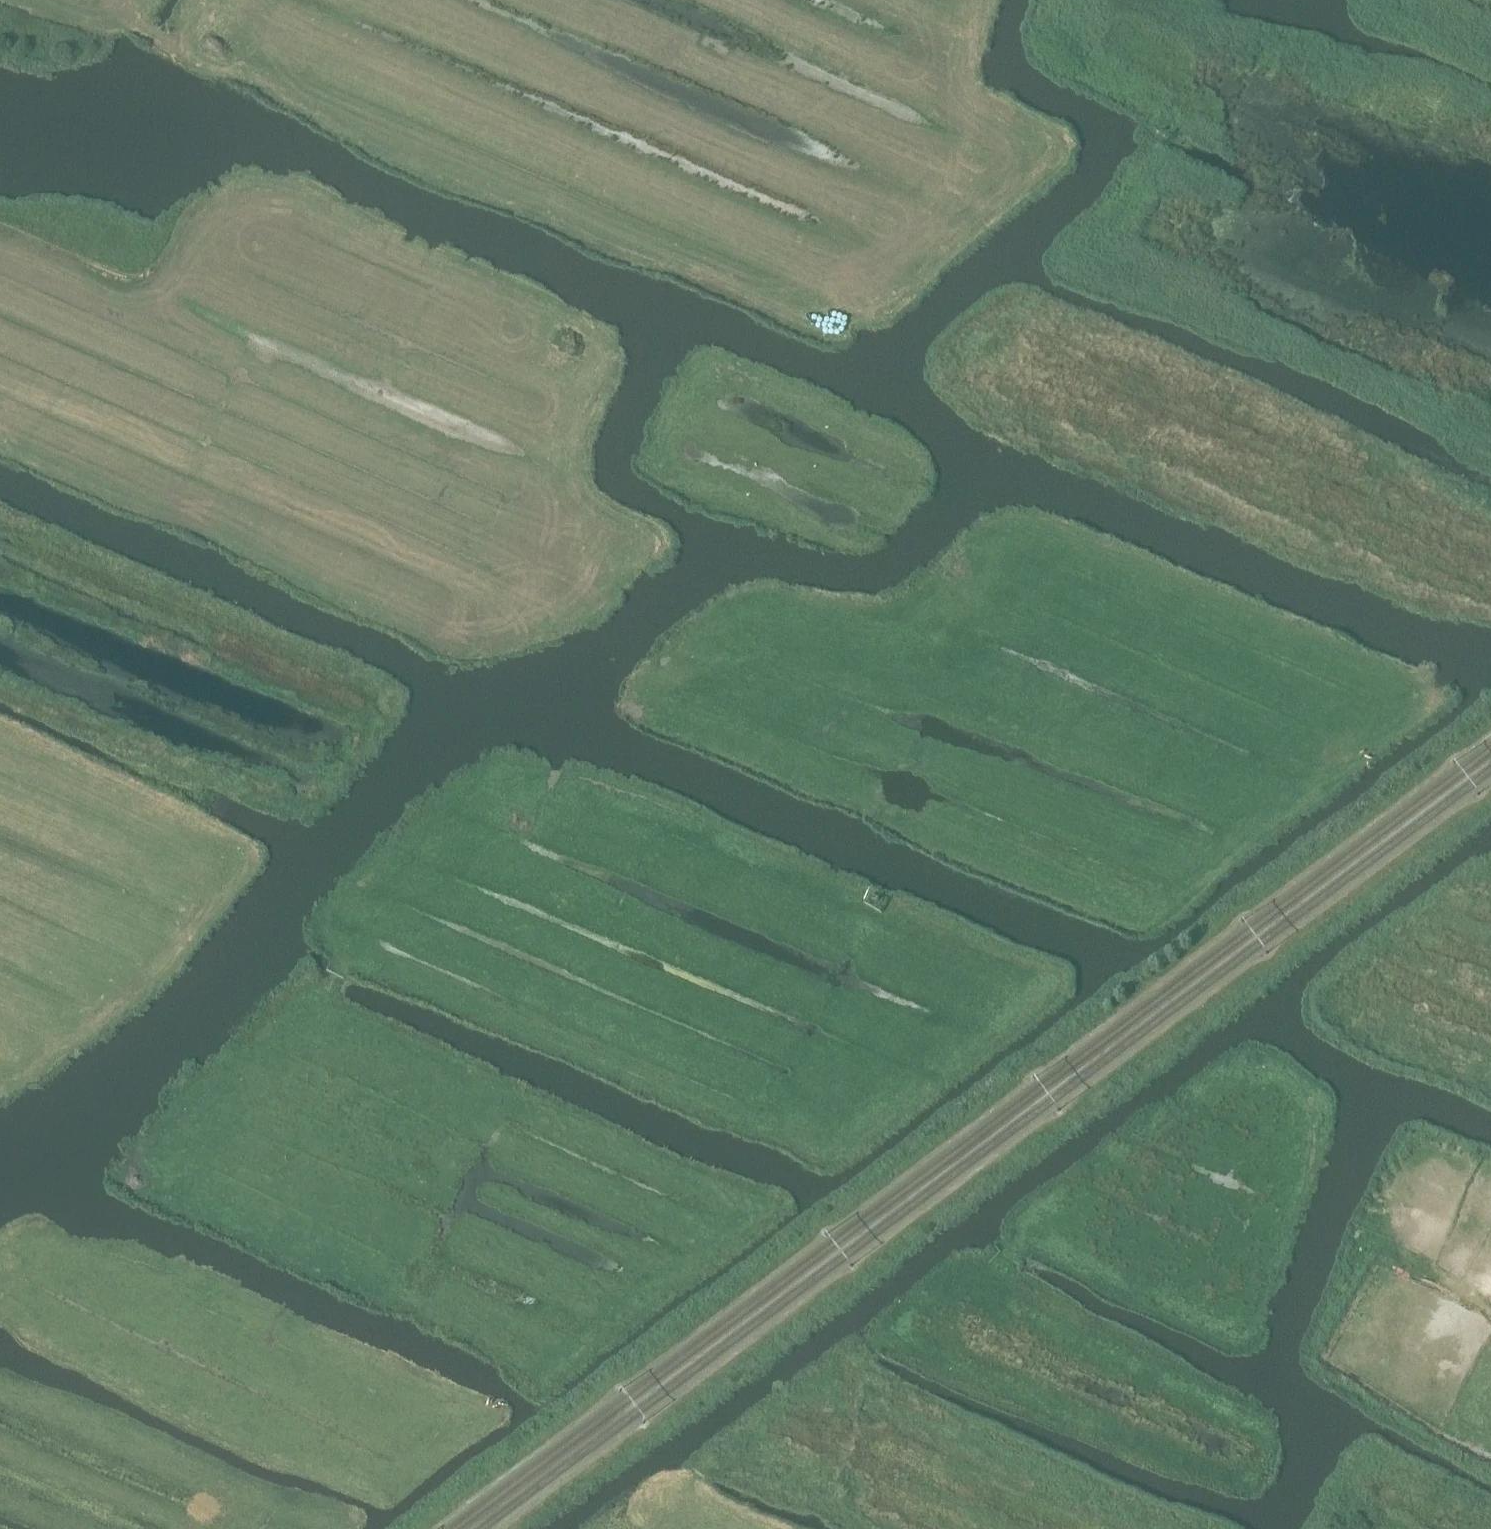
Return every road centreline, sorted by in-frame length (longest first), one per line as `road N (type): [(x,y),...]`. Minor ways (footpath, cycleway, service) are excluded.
road 1 (track): [(1392,1352),(1472,1165)]

